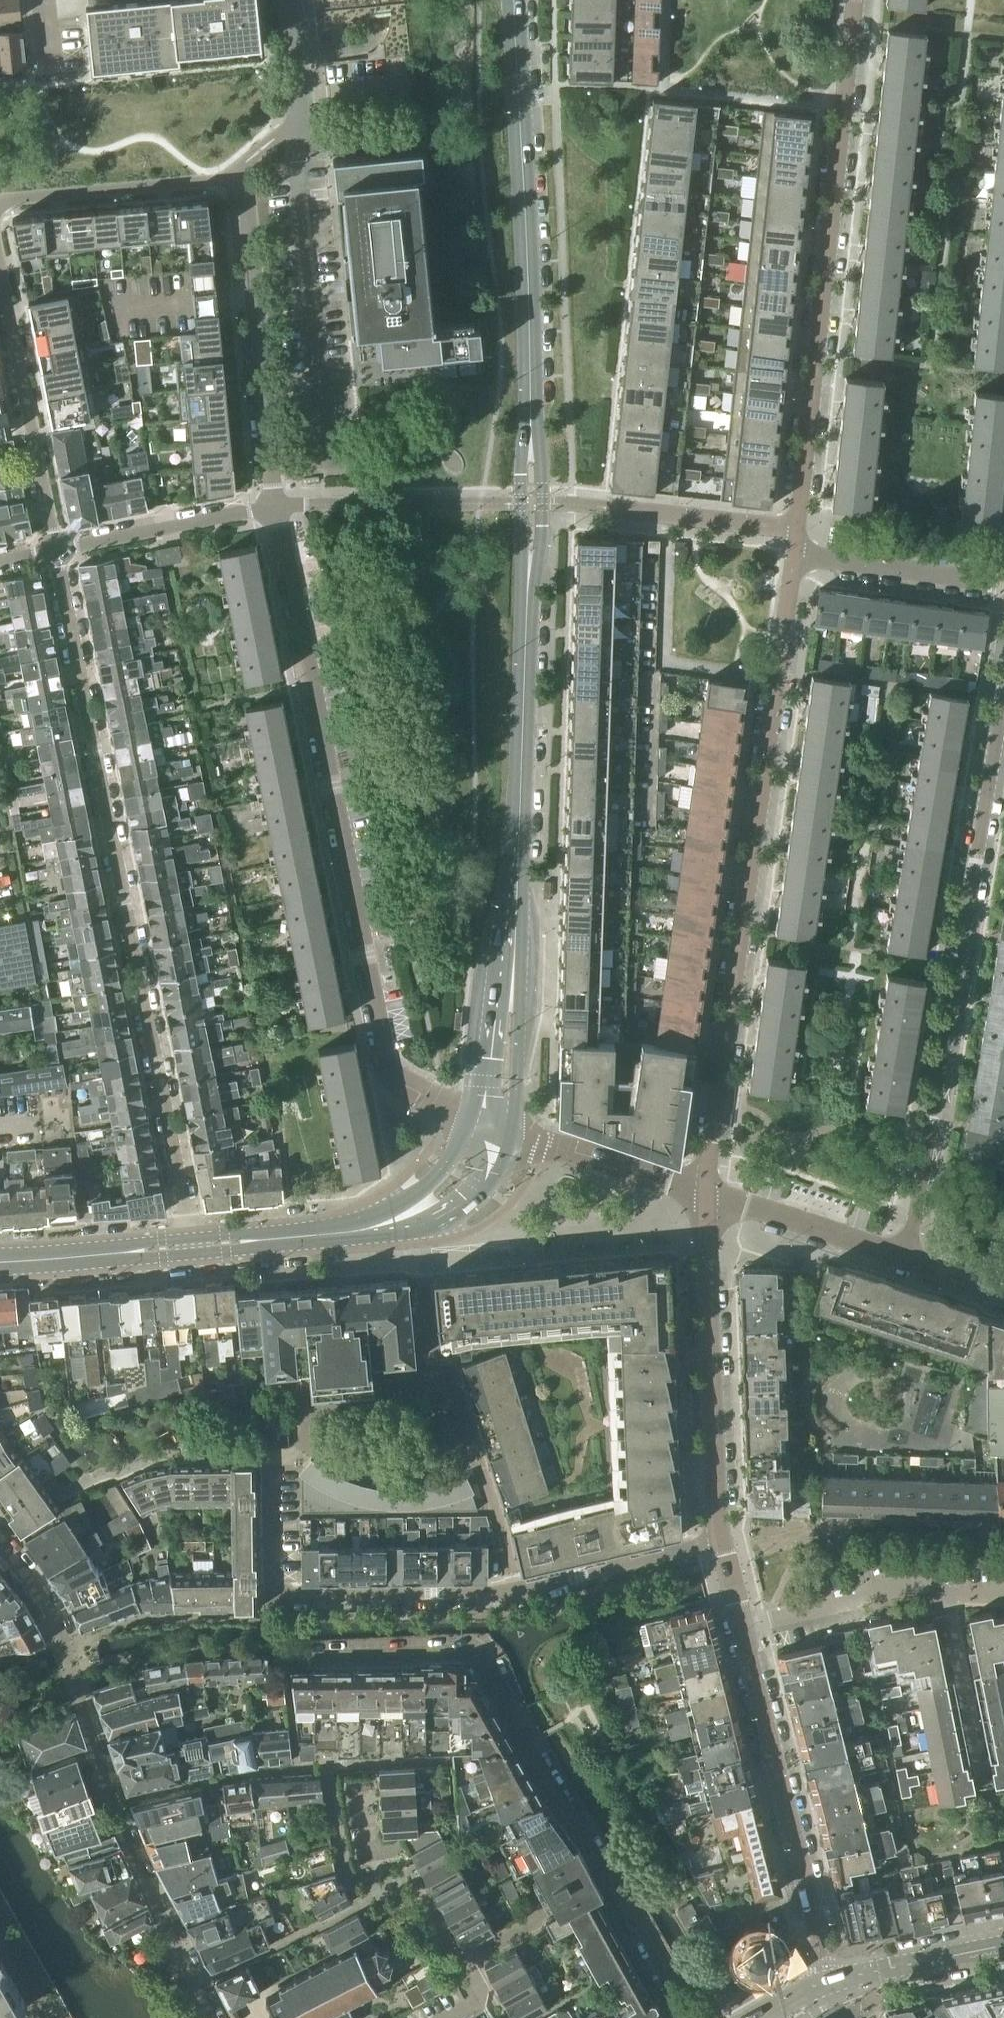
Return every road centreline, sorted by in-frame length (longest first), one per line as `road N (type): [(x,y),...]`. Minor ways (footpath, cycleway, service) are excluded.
road 1 (secondary): [(515,0),(532,503),(502,1083),(492,1127)]
road 2 (residential): [(55,548),(195,1243)]
road 3 (residential): [(492,1127),(403,1085),(384,1060),(275,508)]
road 4 (residential): [(795,552),(706,1196)]
road 5 (residential): [(908,1261),(1003,697)]
road 6 (residential): [(720,1541),(515,1592),(280,1596),(271,1575),(269,1480)]
road 7 (residential): [(855,0),(797,530)]
road 8 (residential): [(743,1623),(832,1981)]
road 9 (residential): [(0,205),(244,177),(255,295)]
road 10 (residential): [(720,1541),(706,1196)]
road 11 (residential): [(689,2017),(530,1751)]
road 12 (residential): [(55,548),(0,264)]
road 13 (residential): [(530,1751),(475,1656),(296,1657)]
road 14 (residential): [(743,1623),(917,1586),(1003,1594)]
road 15 (residential): [(114,1802),(211,2017)]
road 16 (residential): [(492,1127),(706,1196)]
road 17 (residential): [(275,508),(55,548)]
road 18 (secondary): [(195,1243),(349,1232),(414,1215)]
road 19 (unclassified): [(114,1802),(256,1770),(326,1765)]
road 20 (residential): [(275,508),(255,295)]
road 21 (residential): [(706,1196),(908,1261)]
road 22 (residential): [(1003,584),(795,552)]
road 23 (residential): [(326,1765),(530,1751)]
road 24 (secondary): [(0,1262),(195,1243)]
road 25 (residential): [(603,507),(797,530)]
road 26 (tertiary): [(832,1981),(1003,1946)]
road 27 (residential): [(306,160),(291,0)]
road 28 (unclassified): [(0,1546),(48,1613),(73,1675)]
road 29 (residential): [(73,1675),(114,1802)]
road 30 (secondary): [(492,1127),(474,1167),(414,1215)]

